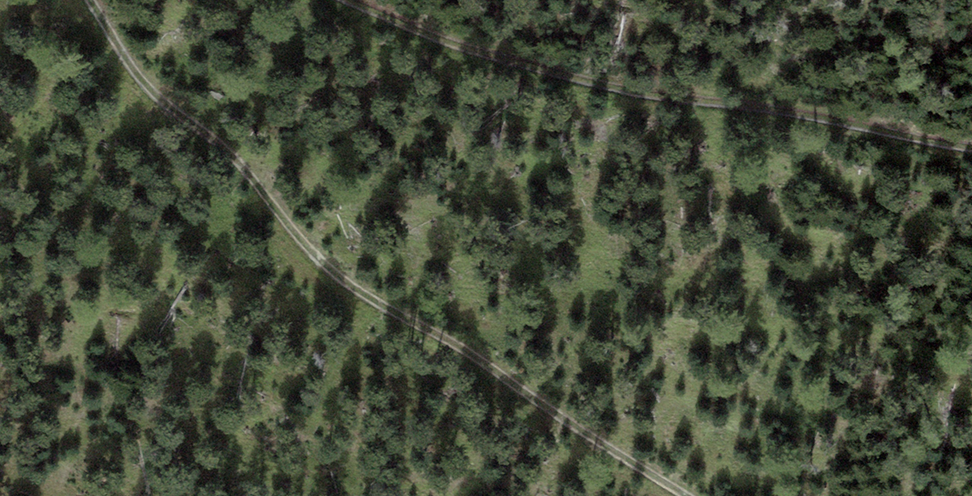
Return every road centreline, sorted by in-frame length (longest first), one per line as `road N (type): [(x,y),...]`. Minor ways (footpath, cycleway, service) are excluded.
road 1 (track): [(691,495),(314,252),(182,119),(92,0)]
road 2 (track): [(354,0),(594,82),(971,145)]

